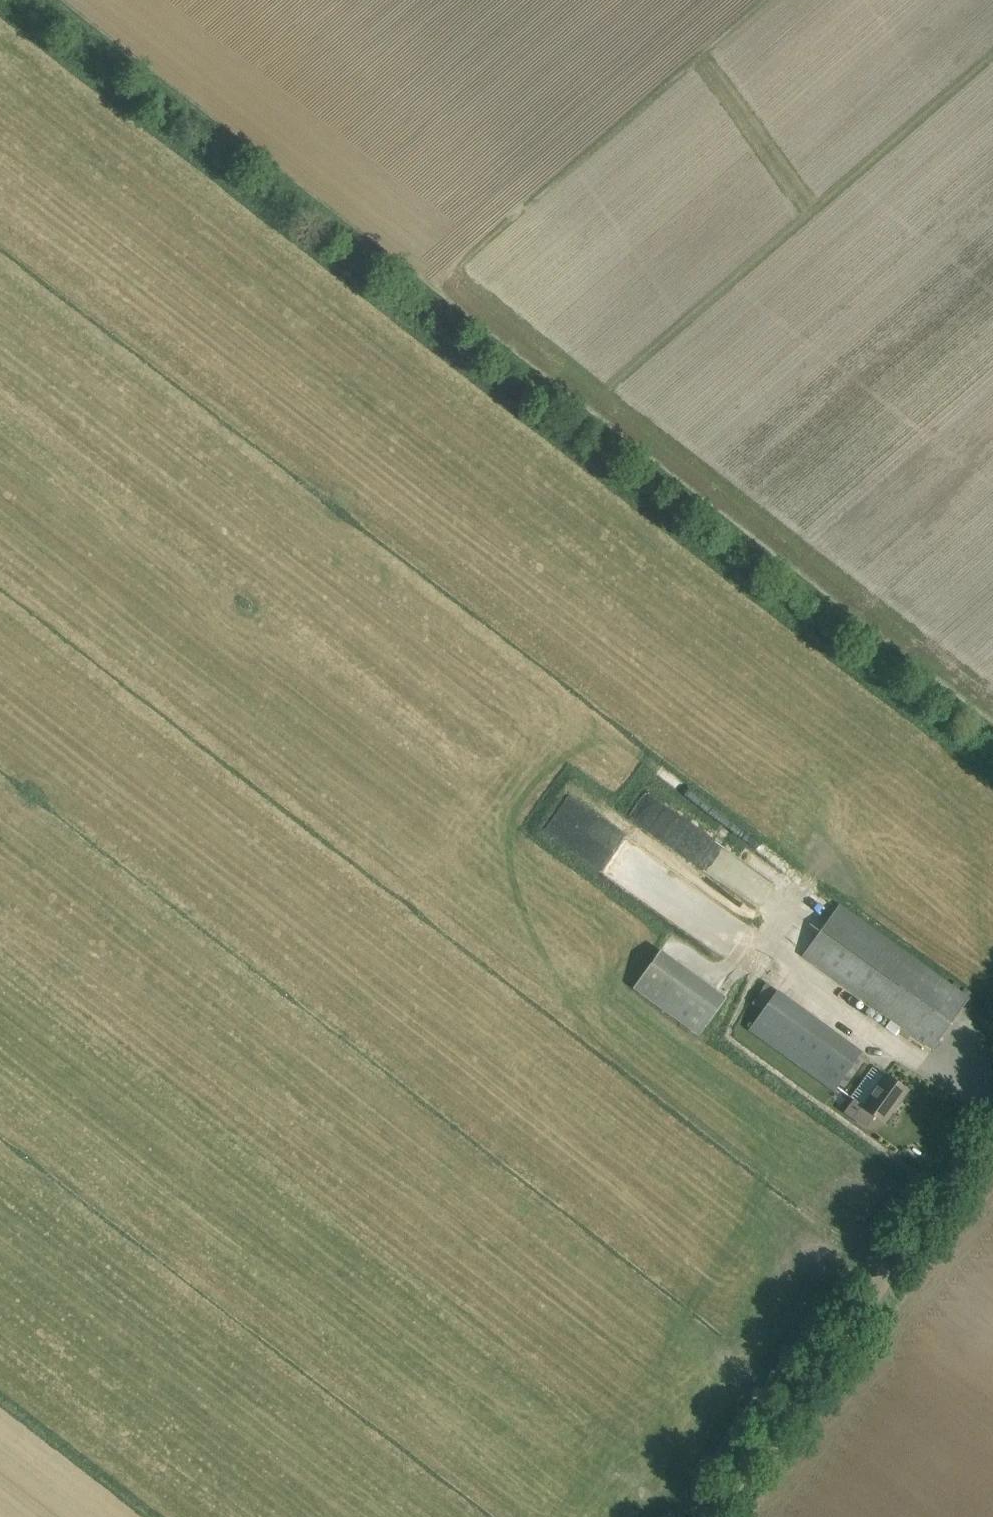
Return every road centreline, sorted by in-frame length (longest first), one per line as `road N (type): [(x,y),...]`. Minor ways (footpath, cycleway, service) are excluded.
road 1 (unclassified): [(709,1516),(992,1126)]

